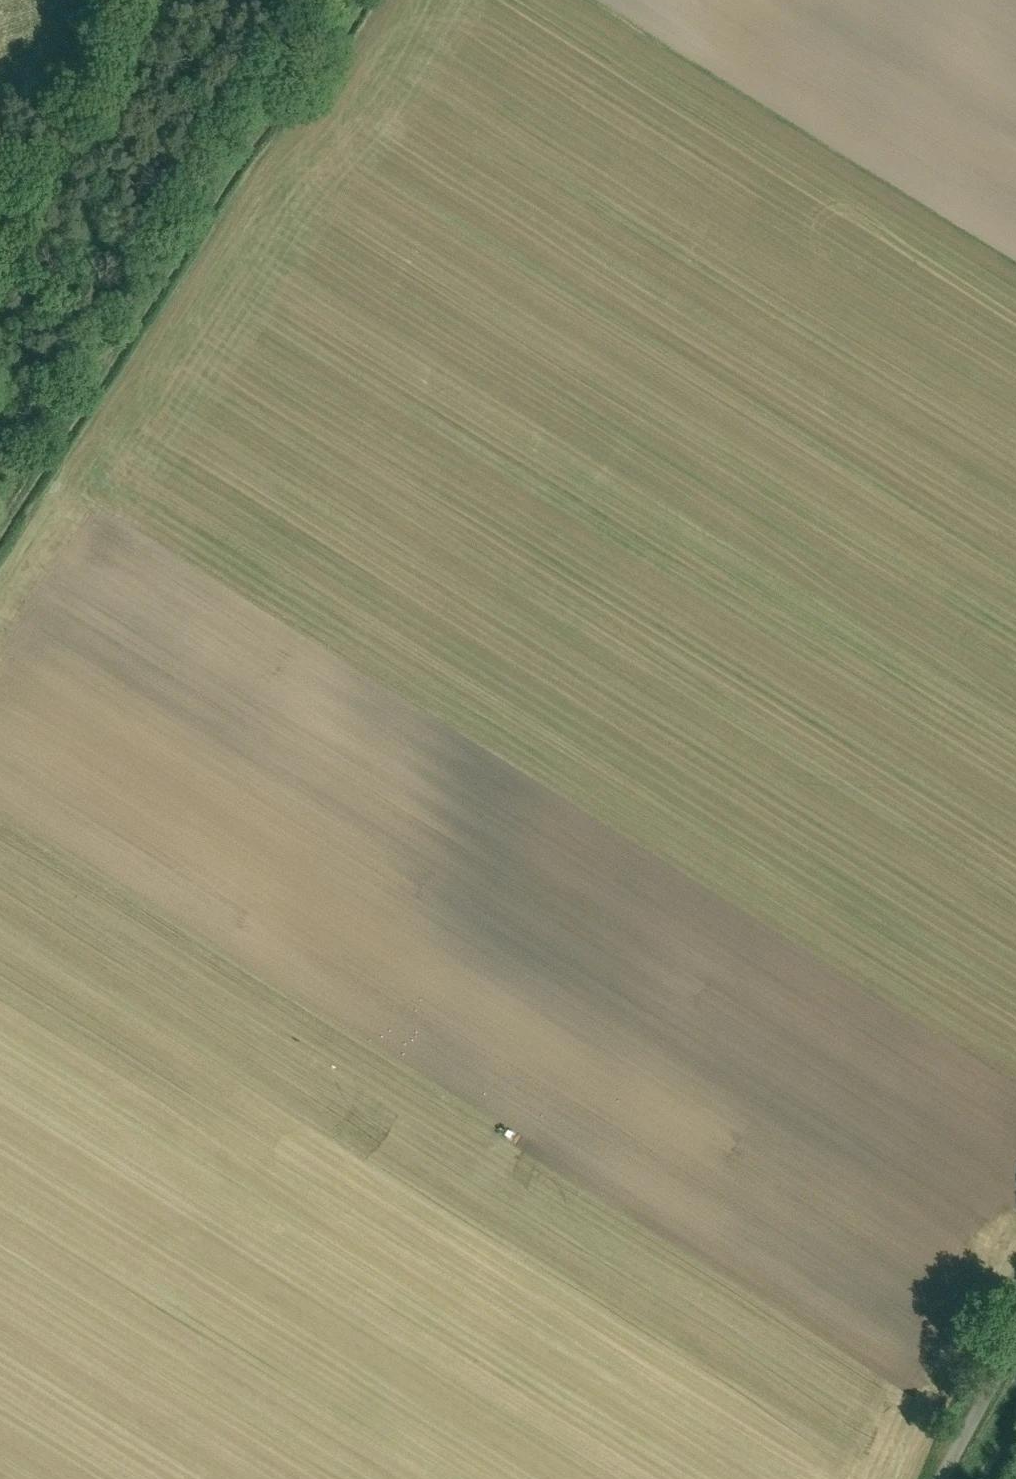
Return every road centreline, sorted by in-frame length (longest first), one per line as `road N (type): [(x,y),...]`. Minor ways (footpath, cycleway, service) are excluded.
road 1 (unclassified): [(1015,1367),(955,1478)]

